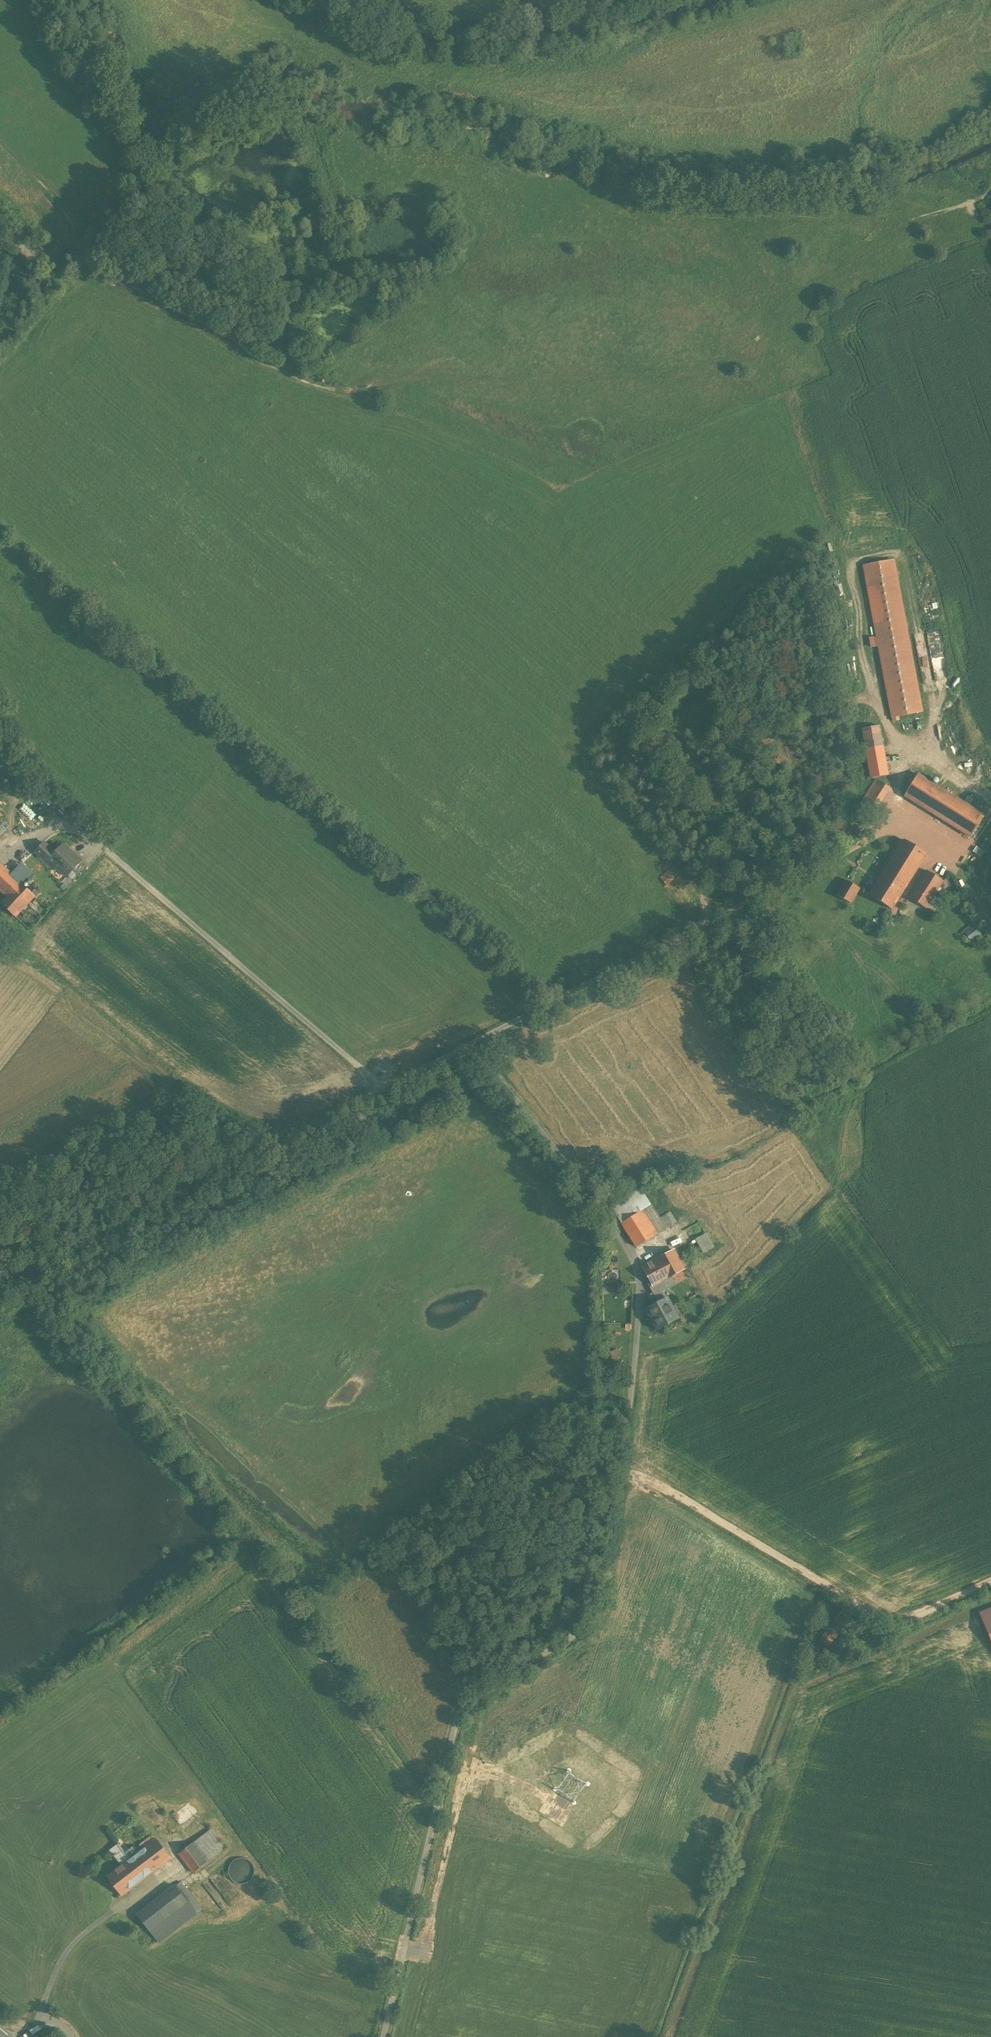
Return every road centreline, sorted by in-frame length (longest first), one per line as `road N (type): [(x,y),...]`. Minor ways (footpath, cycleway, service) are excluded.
road 1 (unclassified): [(383,2036),(460,1707),(602,1617),(644,1285),(610,1219),(471,1043)]
road 2 (unclassified): [(0,1289),(471,1043)]
road 3 (unclassified): [(471,1043),(870,840)]
road 4 (track): [(621,1463),(890,1624),(990,1585)]
road 5 (track): [(0,345),(20,326),(27,262),(24,250),(0,237)]

